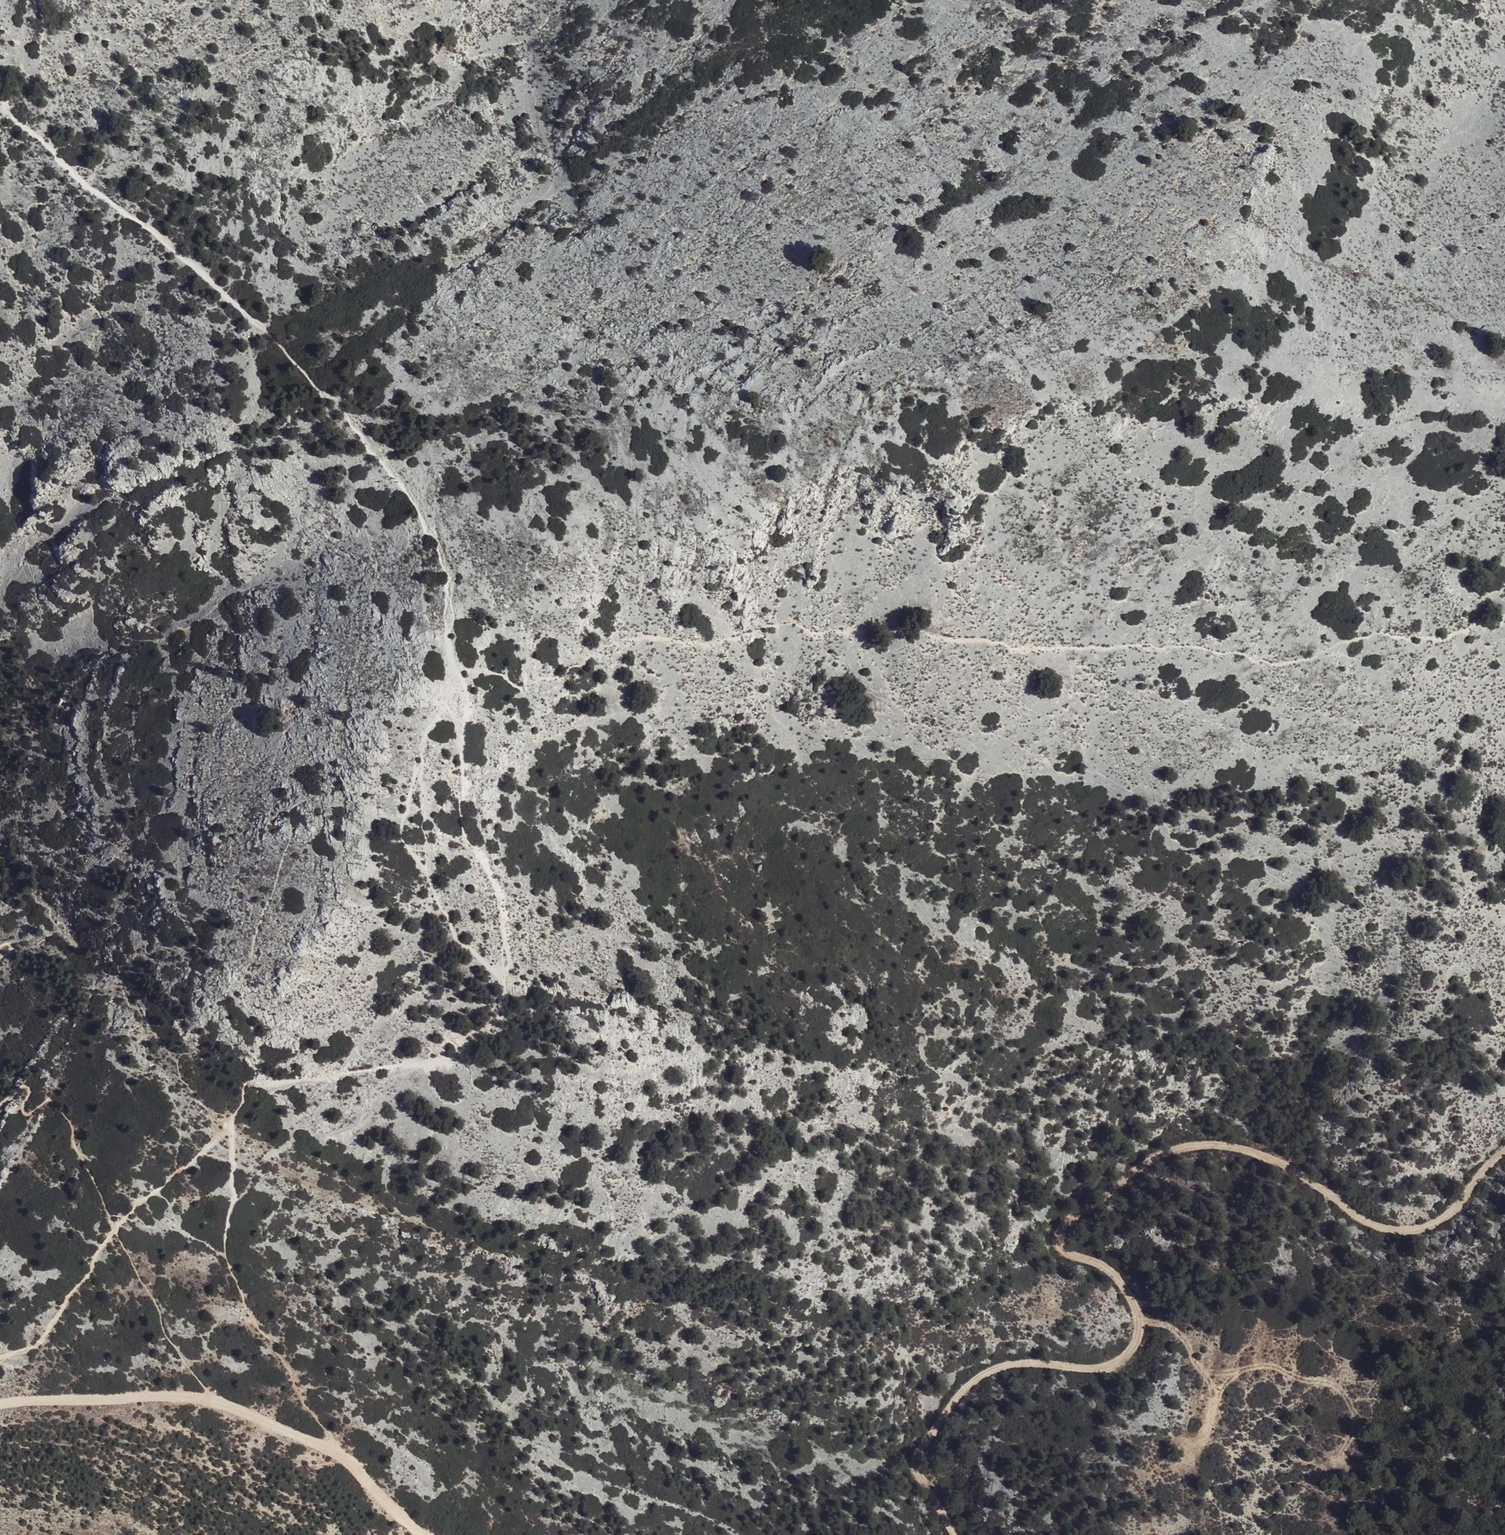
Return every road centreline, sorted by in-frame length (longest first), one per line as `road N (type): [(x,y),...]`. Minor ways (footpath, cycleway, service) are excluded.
road 1 (track): [(954,1534),(916,1464),(961,1393),(1001,1367),(1097,1368),(1135,1344),(1141,1324),(1126,1287),(1109,1269),(1061,1250),(1058,1238),(1074,1216),(1147,1162),(1188,1146),(1245,1150),(1283,1164),(1362,1220),(1398,1232),(1451,1212),(1504,1149)]
road 2 (track): [(337,1451),(212,1401),(0,1404)]

